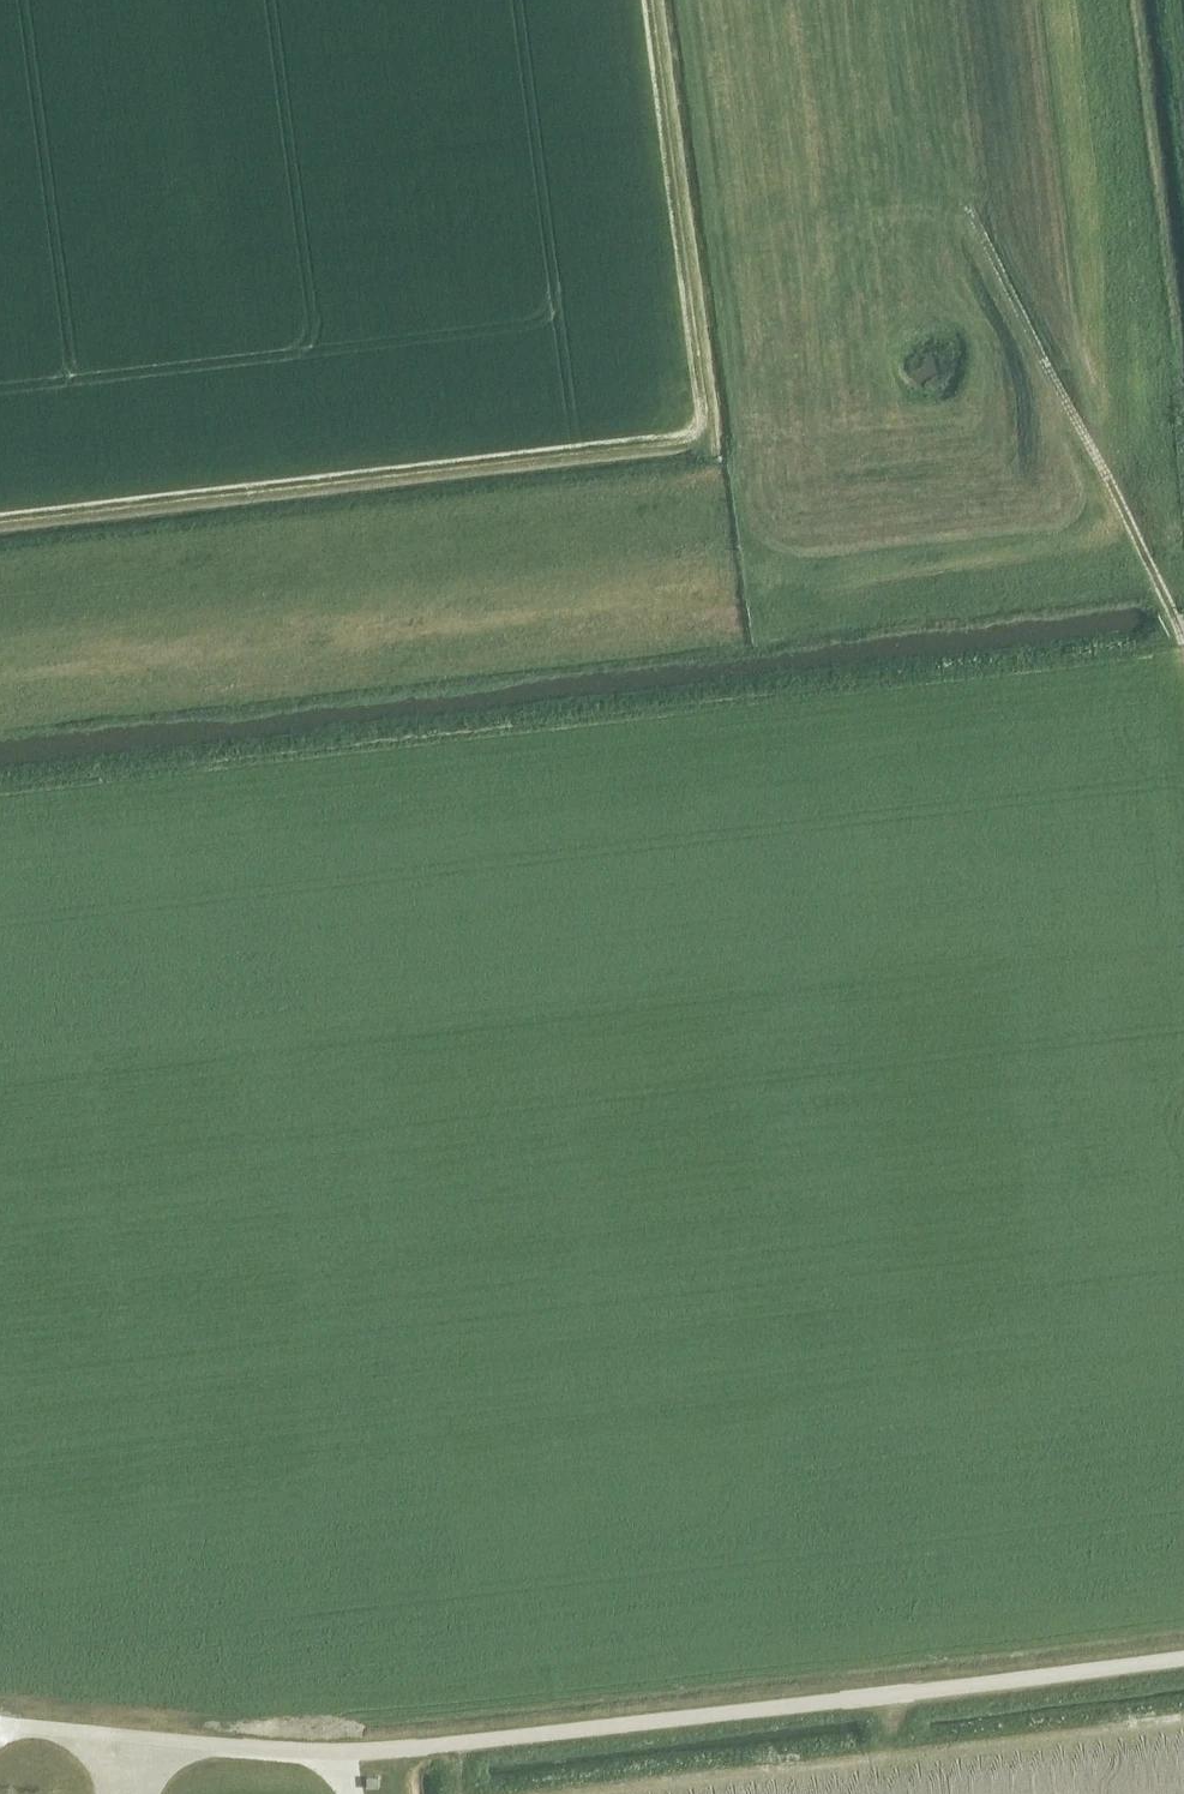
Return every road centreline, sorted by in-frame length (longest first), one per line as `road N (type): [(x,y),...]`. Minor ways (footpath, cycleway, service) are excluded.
road 1 (unclassified): [(0,1723),(281,1750),(414,1746),(1183,1656)]

